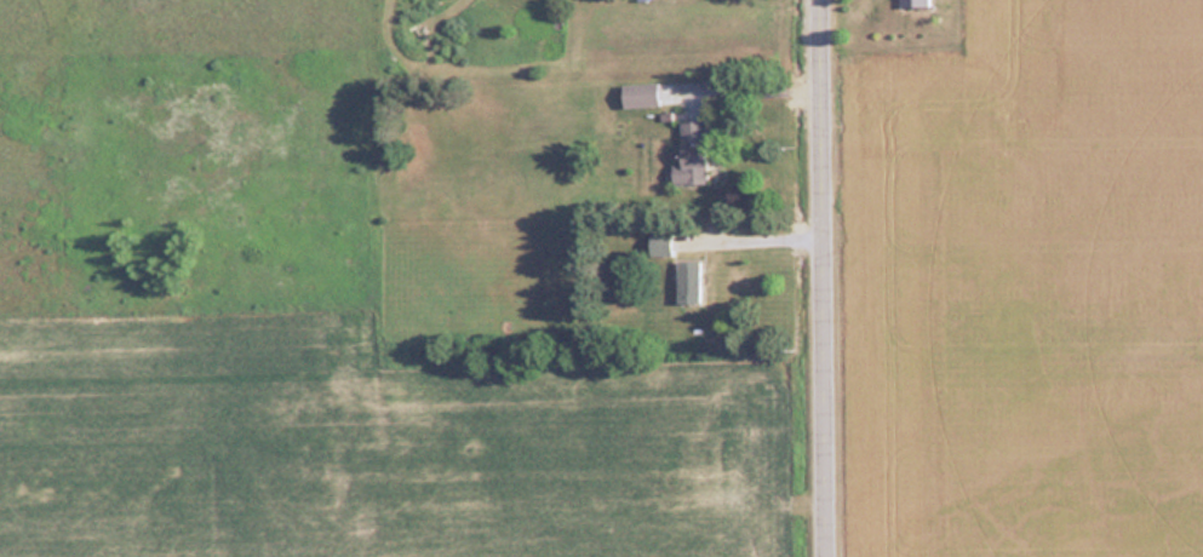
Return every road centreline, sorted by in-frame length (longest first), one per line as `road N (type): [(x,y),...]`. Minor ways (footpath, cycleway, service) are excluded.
road 1 (residential): [(828,556),(822,0)]

